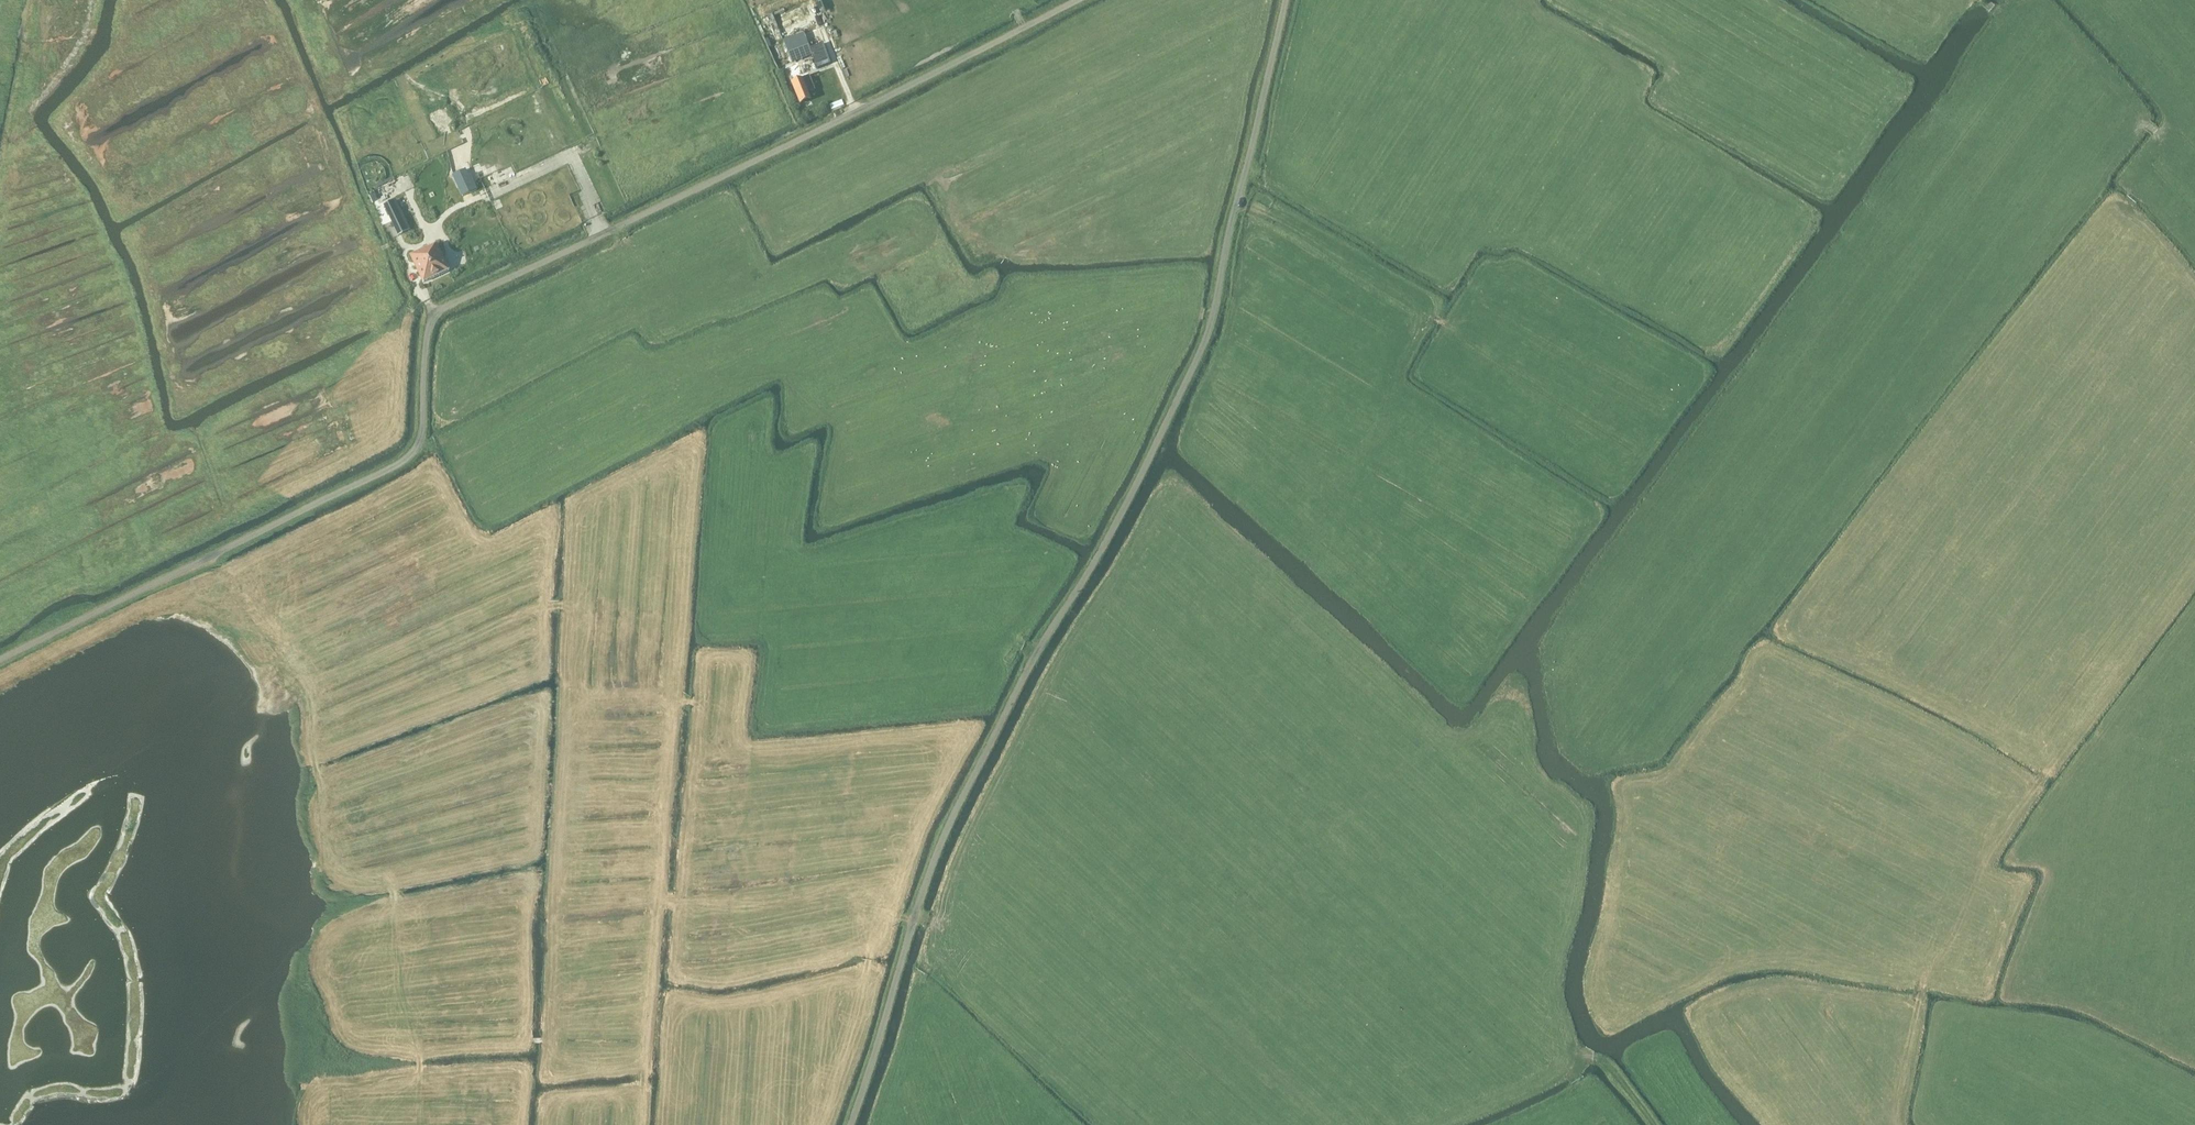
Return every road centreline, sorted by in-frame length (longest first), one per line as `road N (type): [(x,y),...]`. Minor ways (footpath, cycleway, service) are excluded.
road 1 (unclassified): [(0,661),(404,461),(422,431),(428,329),(440,309),(1077,0)]
road 2 (unclassified): [(850,1124),(954,816),(1037,652),(1092,568),(1215,315),(1287,0)]
road 3 (track): [(1444,1124),(1558,1077),(1570,1057),(1609,1070),(1654,1124)]

